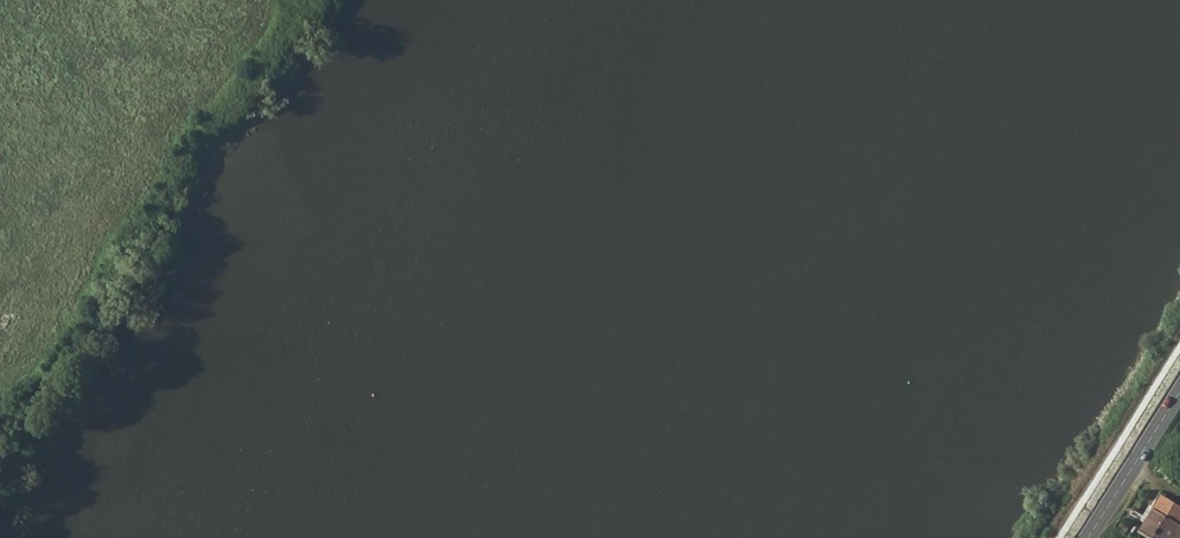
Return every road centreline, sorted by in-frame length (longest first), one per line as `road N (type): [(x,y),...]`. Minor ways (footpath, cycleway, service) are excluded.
road 1 (secondary): [(1091,537),(1179,395)]

